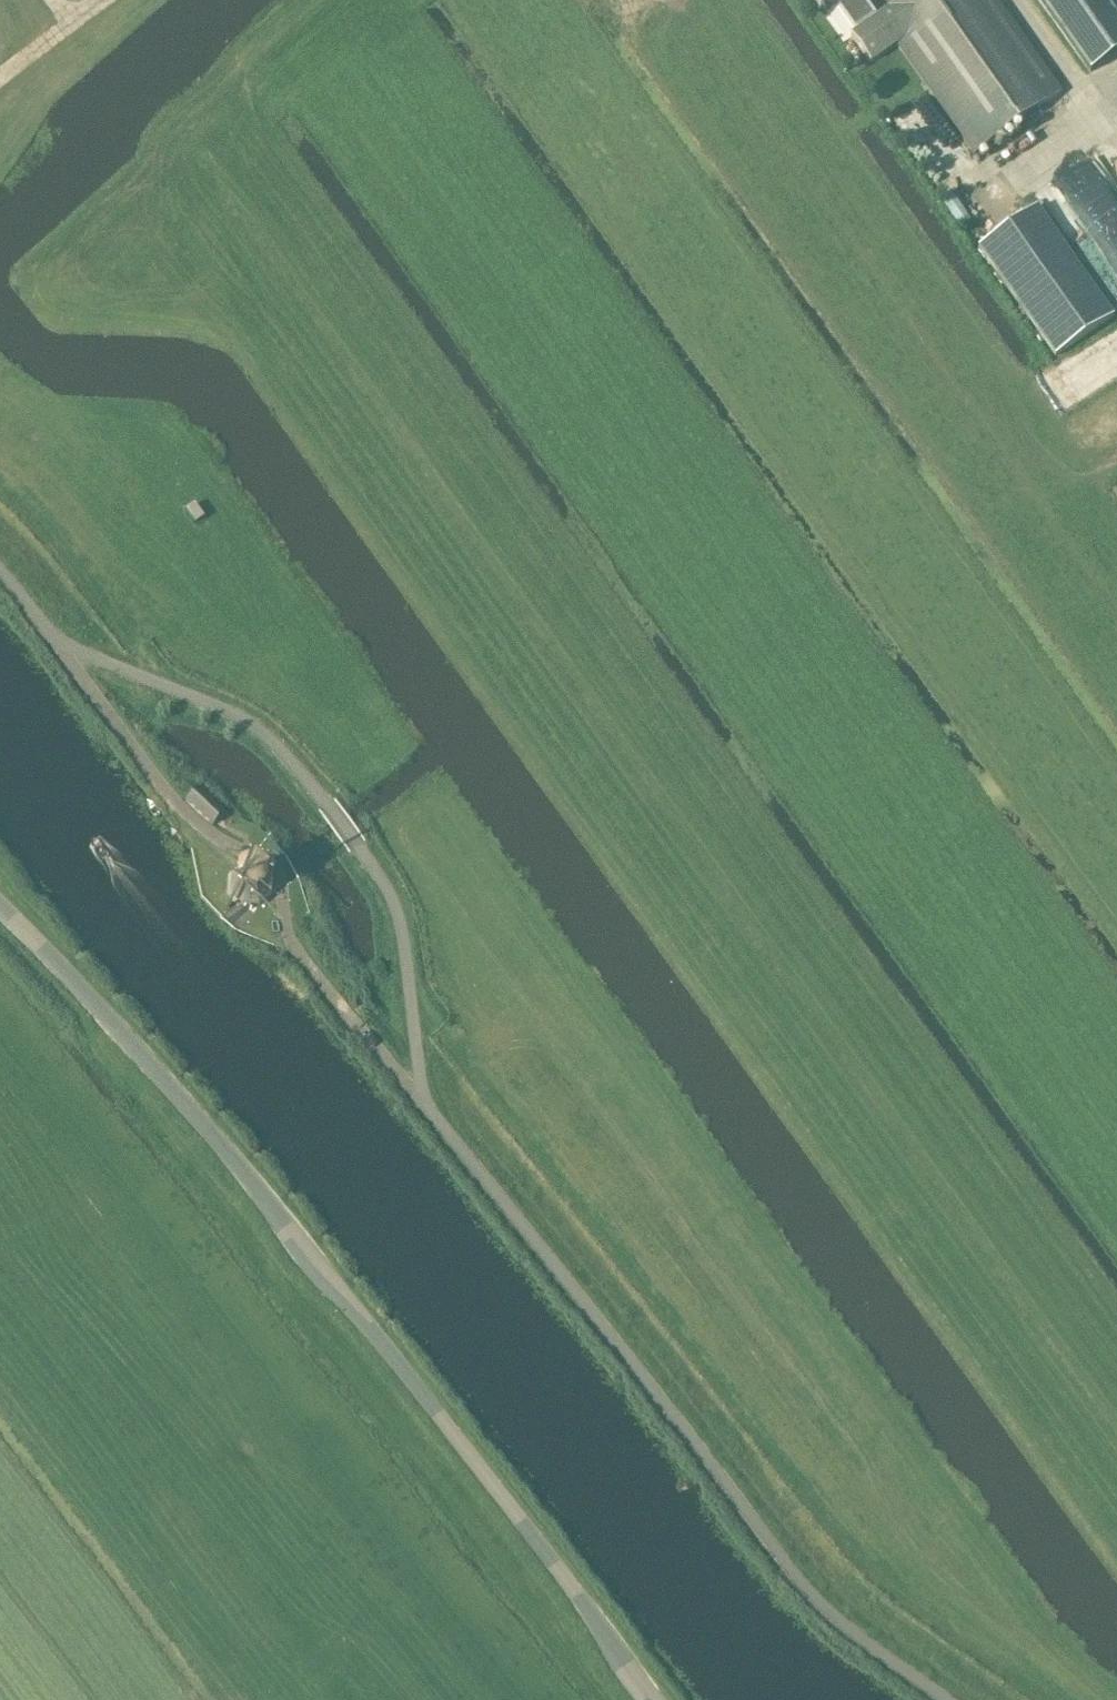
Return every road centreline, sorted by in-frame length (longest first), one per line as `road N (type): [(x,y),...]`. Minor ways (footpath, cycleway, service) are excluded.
road 1 (unclassified): [(943,1699),(842,1624),(785,1566),(424,1103),(393,903),(327,806),(256,728),(56,640),(0,572)]
road 2 (tertiary): [(653,1699),(308,1248),(0,907)]

